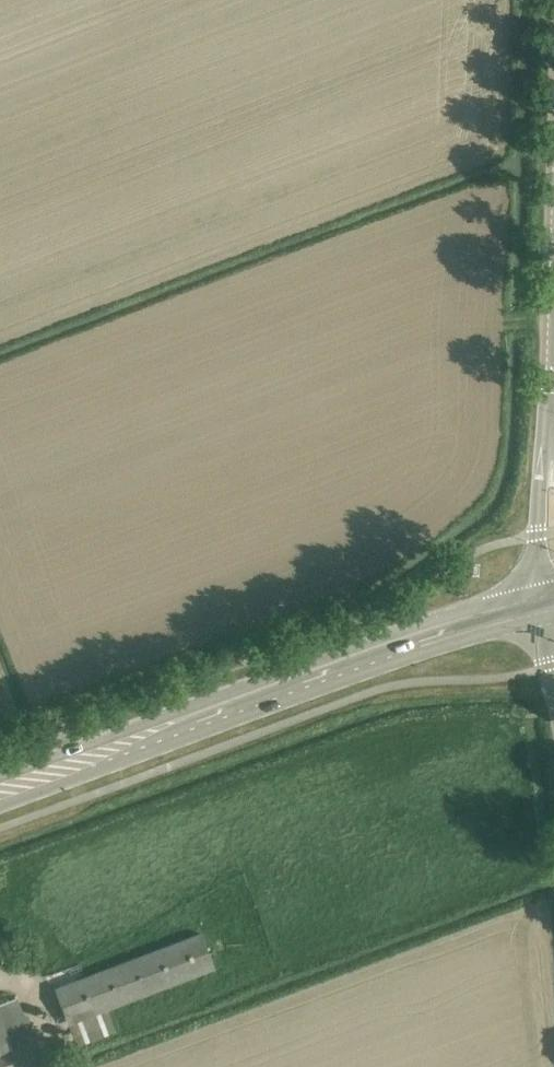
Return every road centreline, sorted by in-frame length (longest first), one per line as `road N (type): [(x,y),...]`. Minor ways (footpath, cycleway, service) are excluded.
road 1 (secondary): [(0,804),(451,643),(542,618)]
road 2 (secondary): [(540,590),(0,776)]
road 3 (secondary): [(552,394),(538,482),(540,590)]

